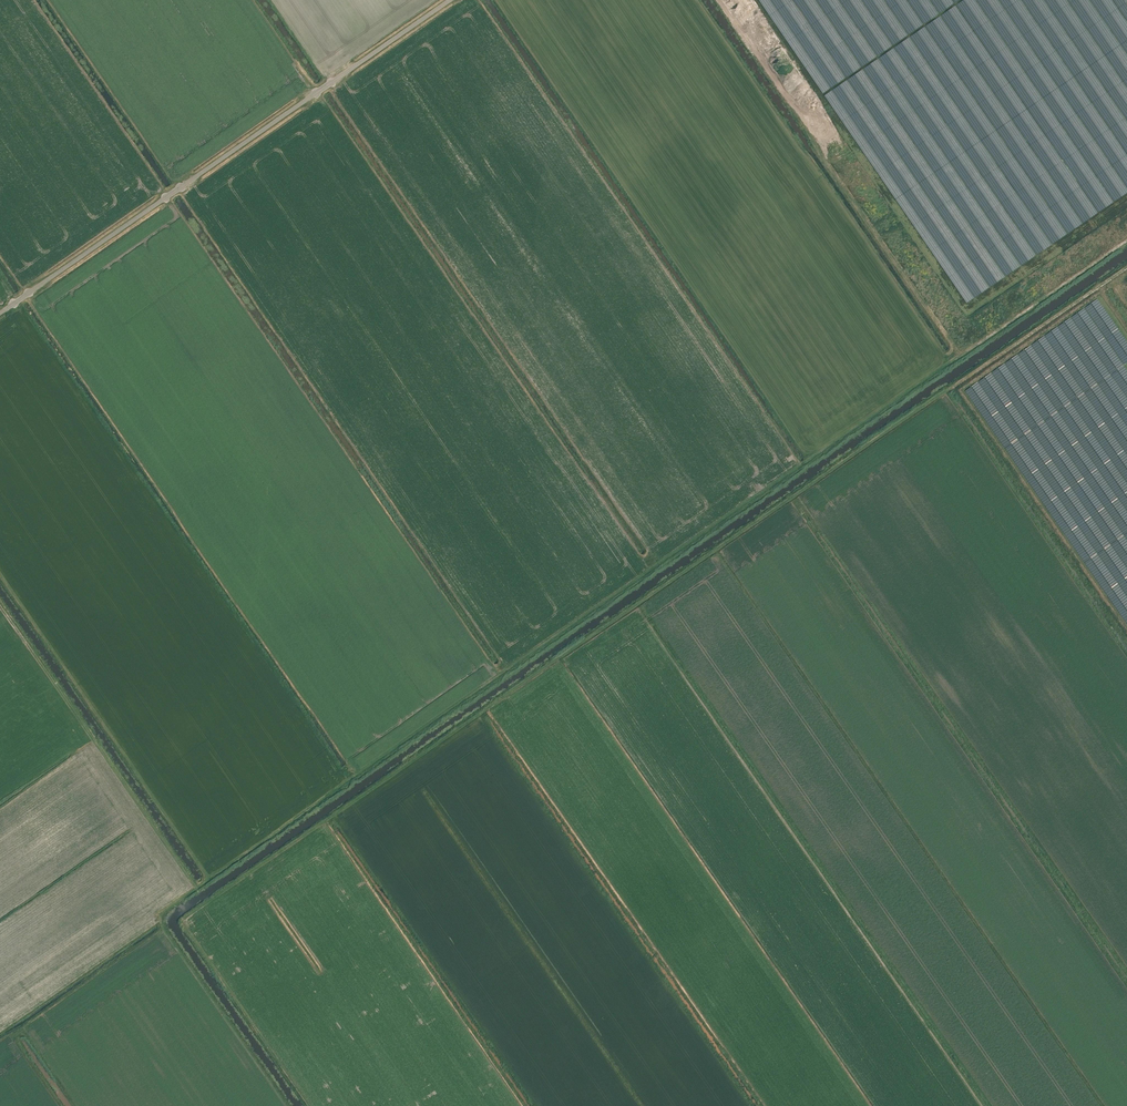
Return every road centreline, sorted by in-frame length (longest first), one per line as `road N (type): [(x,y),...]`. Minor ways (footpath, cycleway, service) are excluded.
road 1 (track): [(191,886),(1126,237)]
road 2 (unclassified): [(0,314),(450,0)]
road 3 (track): [(0,610),(191,886)]
road 4 (track): [(283,1105),(158,926),(157,912),(191,886)]
road 5 (track): [(156,918),(0,1026)]

